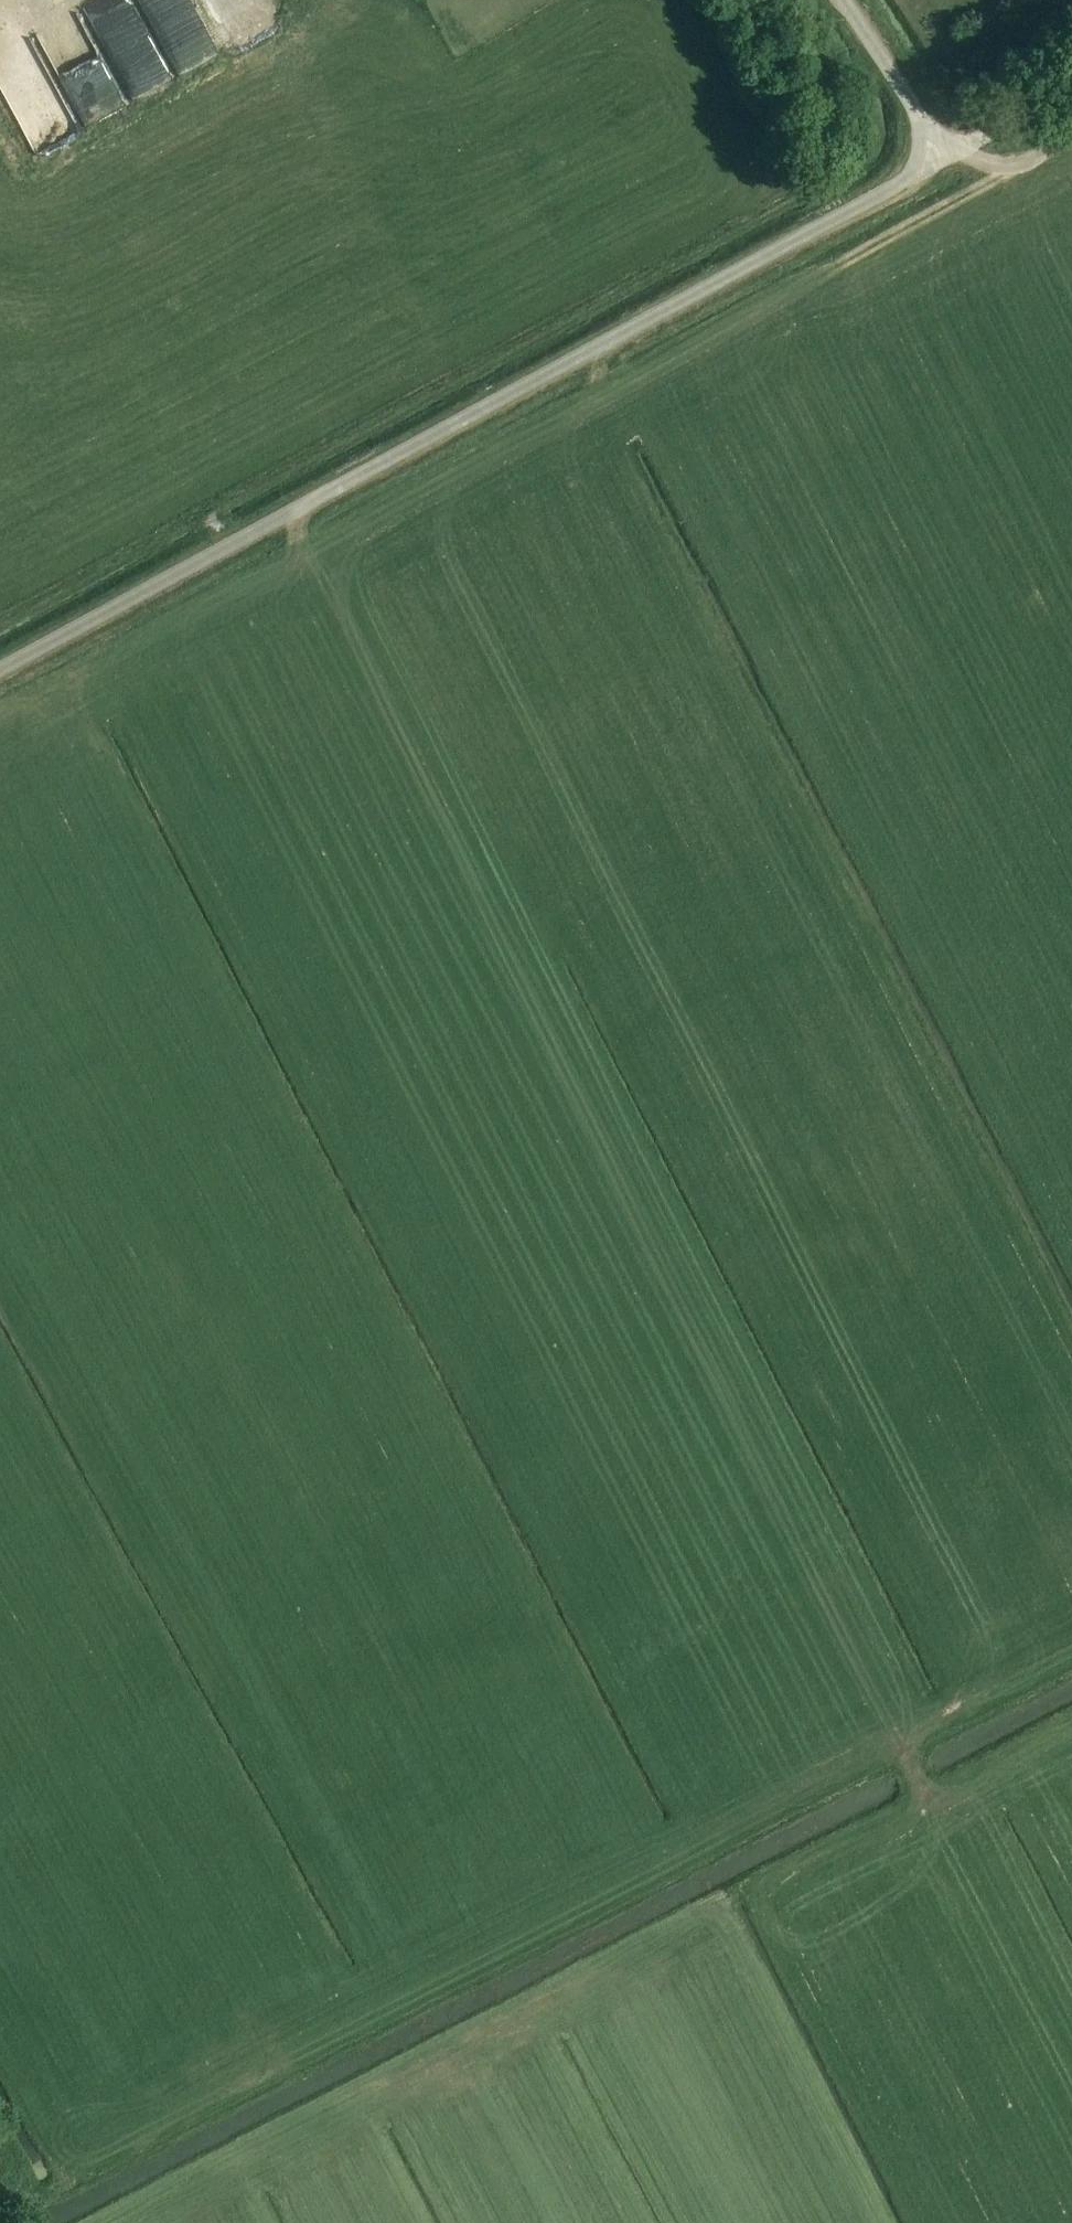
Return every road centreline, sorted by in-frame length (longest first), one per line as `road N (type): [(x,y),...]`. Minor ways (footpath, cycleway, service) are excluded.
road 1 (unclassified): [(0,670),(893,189),(921,156),(920,121),(844,0)]
road 2 (track): [(1071,138),(1011,167),(921,148)]

